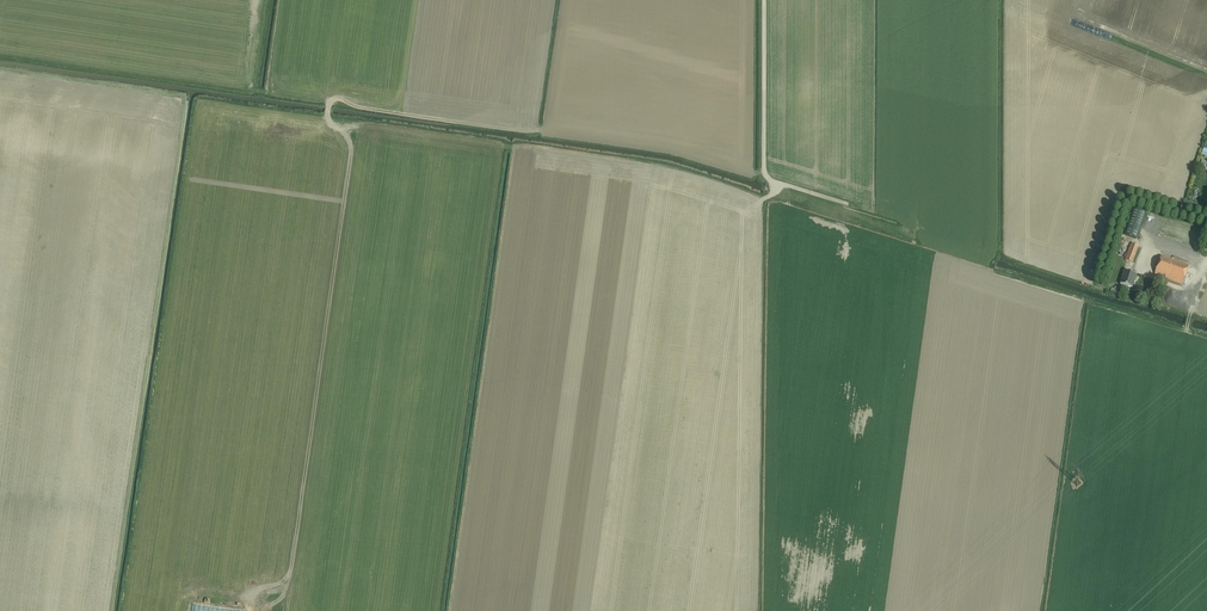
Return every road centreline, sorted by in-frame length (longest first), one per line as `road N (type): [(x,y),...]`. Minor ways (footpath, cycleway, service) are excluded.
road 1 (track): [(847,204),(765,174),(764,0)]

